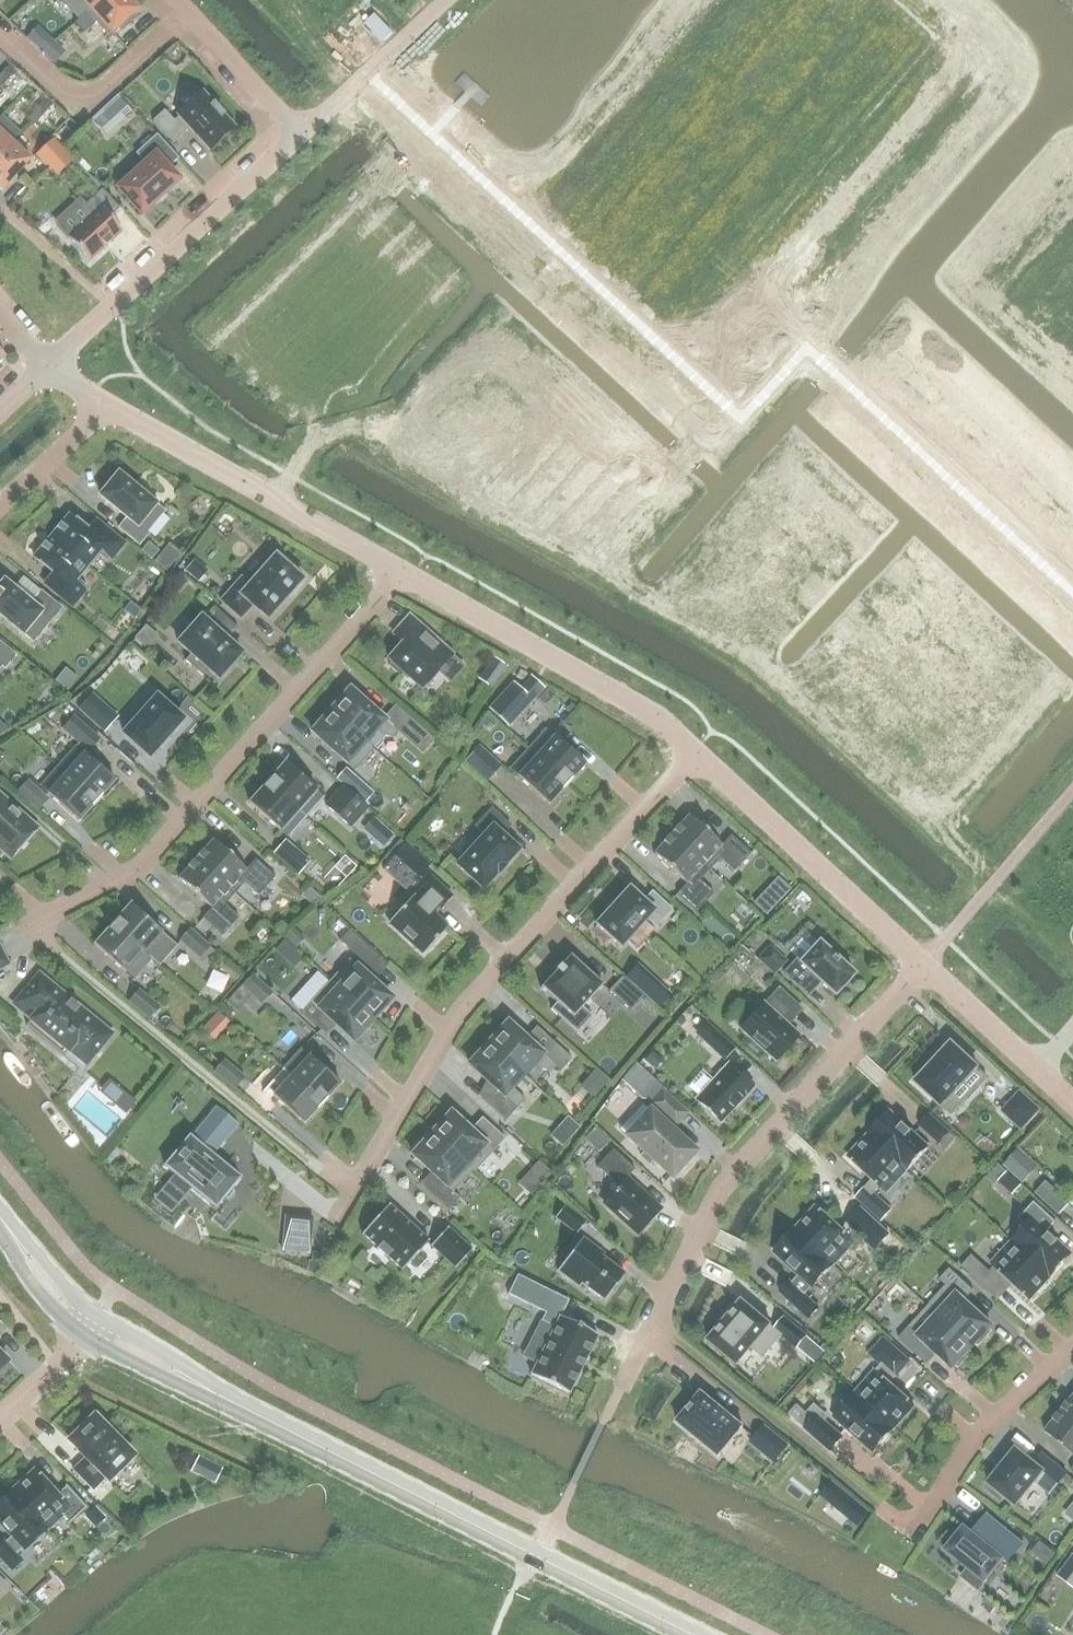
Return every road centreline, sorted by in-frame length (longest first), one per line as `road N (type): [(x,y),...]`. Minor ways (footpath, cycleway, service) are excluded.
road 1 (residential): [(696,752),(461,1009),(337,1218)]
road 2 (residential): [(403,571),(136,870),(22,927)]
road 3 (residential): [(924,963),(721,1186),(623,1382)]
road 4 (tertiary): [(690,1634),(266,1420)]
road 5 (unclassified): [(403,571),(655,712),(696,752)]
road 6 (residential): [(46,367),(300,134)]
road 7 (unclassified): [(109,405),(403,571)]
road 8 (unclassified): [(696,752),(924,963)]
road 9 (residential): [(1072,1350),(980,1432),(915,1532)]
road 10 (tertiary): [(84,1336),(266,1420)]
road 11 (tertiary): [(266,1420),(99,1313)]
road 12 (residential): [(445,0),(300,134)]
road 13 (residential): [(300,134),(178,0)]
road 14 (unclassified): [(924,963),(1037,1069)]
road 15 (residential): [(109,405),(0,505)]
road 16 (tertiary): [(99,1313),(0,1209)]
road 17 (tertiary): [(0,1231),(37,1291),(84,1336)]

